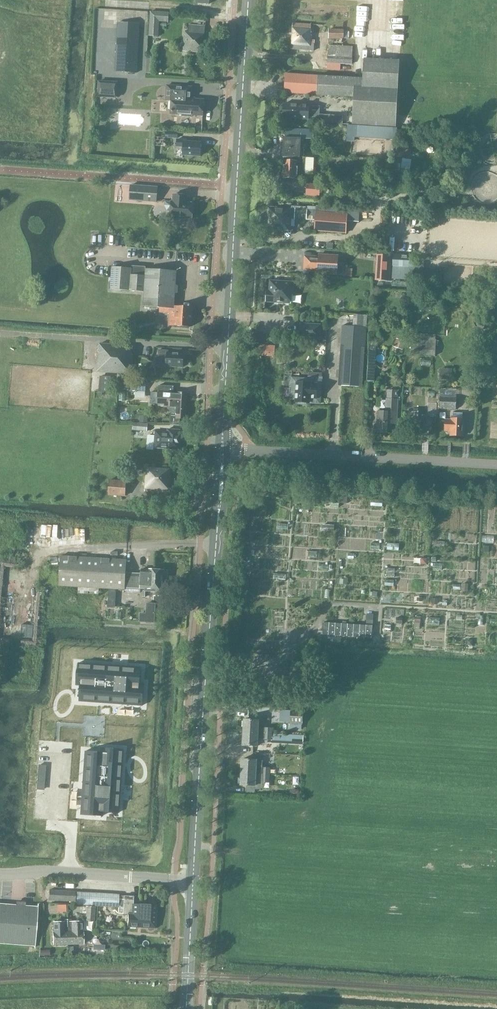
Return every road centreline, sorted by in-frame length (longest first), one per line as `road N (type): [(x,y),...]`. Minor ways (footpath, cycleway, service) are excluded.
road 1 (tertiary): [(223,451),(249,0)]
road 2 (tertiary): [(194,881),(223,451)]
road 3 (unclassified): [(223,451),(496,466)]
road 4 (residential): [(71,872),(73,827),(53,827),(57,745)]
road 5 (tertiary): [(186,1008),(194,881)]
road 6 (unclassified): [(71,872),(194,881)]

